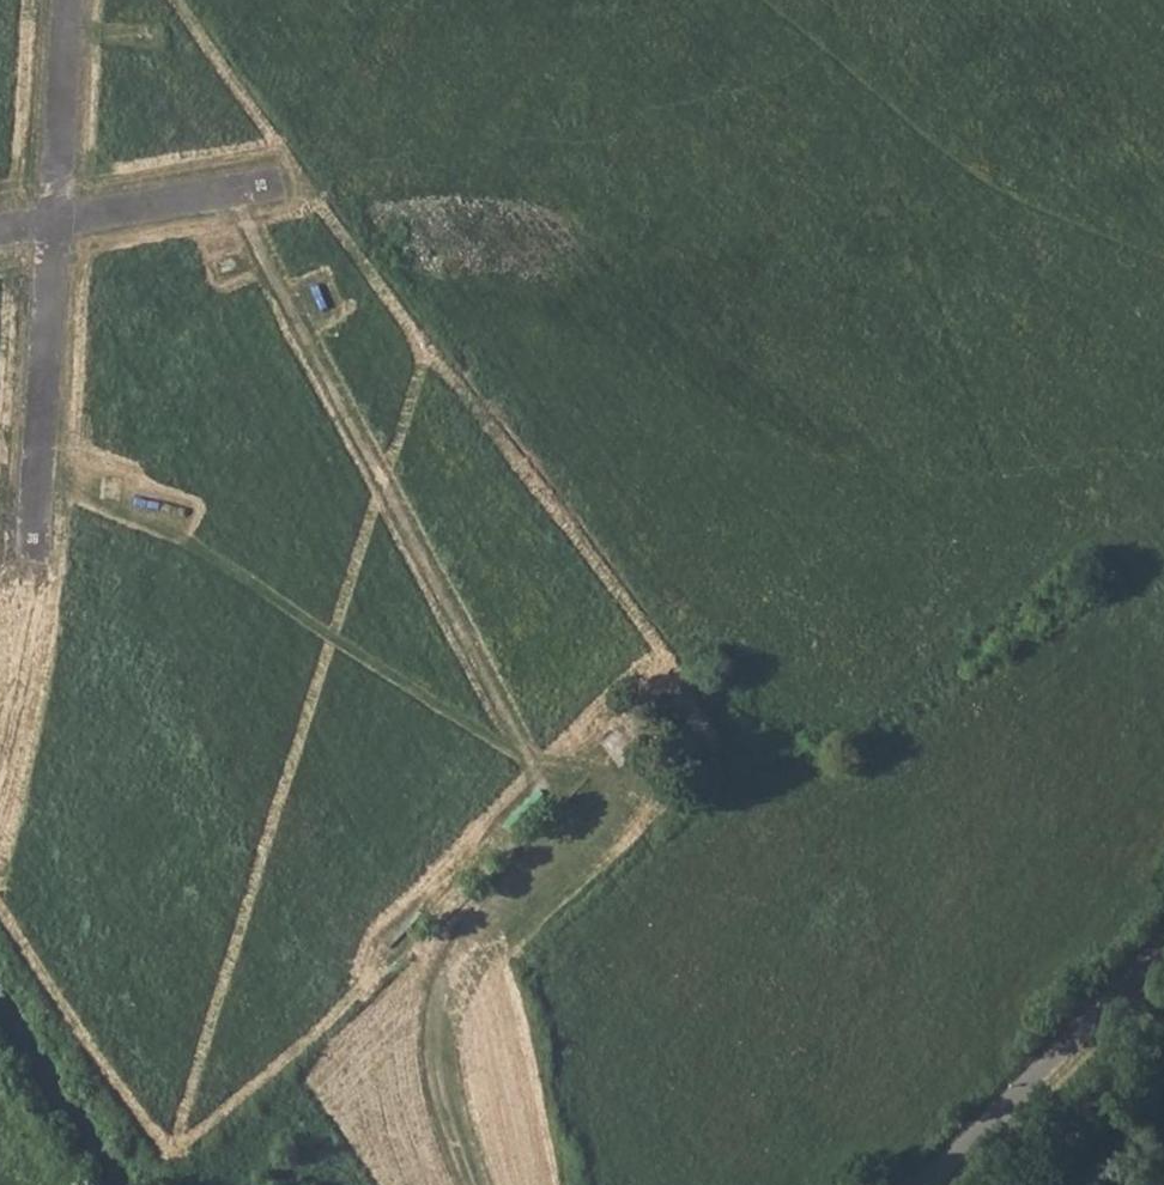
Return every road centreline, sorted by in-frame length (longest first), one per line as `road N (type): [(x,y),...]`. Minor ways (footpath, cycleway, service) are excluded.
road 1 (track): [(519,1184),(486,1072),(482,957),(496,928),(656,794),(633,764),(531,750)]
road 2 (track): [(922,1184),(1163,946)]

